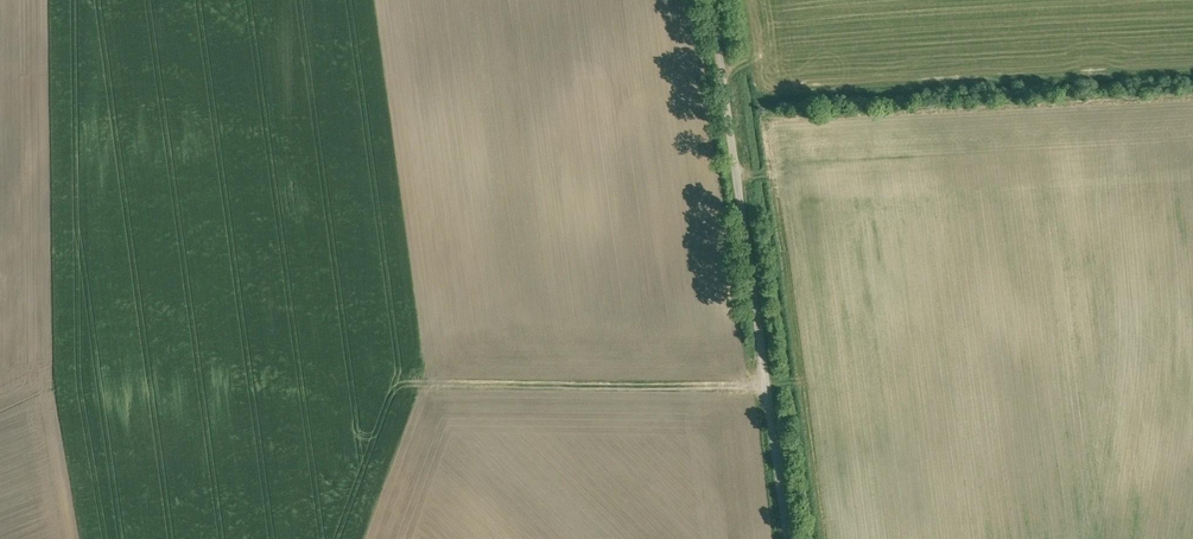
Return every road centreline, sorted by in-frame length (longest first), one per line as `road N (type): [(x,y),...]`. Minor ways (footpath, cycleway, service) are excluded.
road 1 (unclassified): [(786,538),(711,0)]

